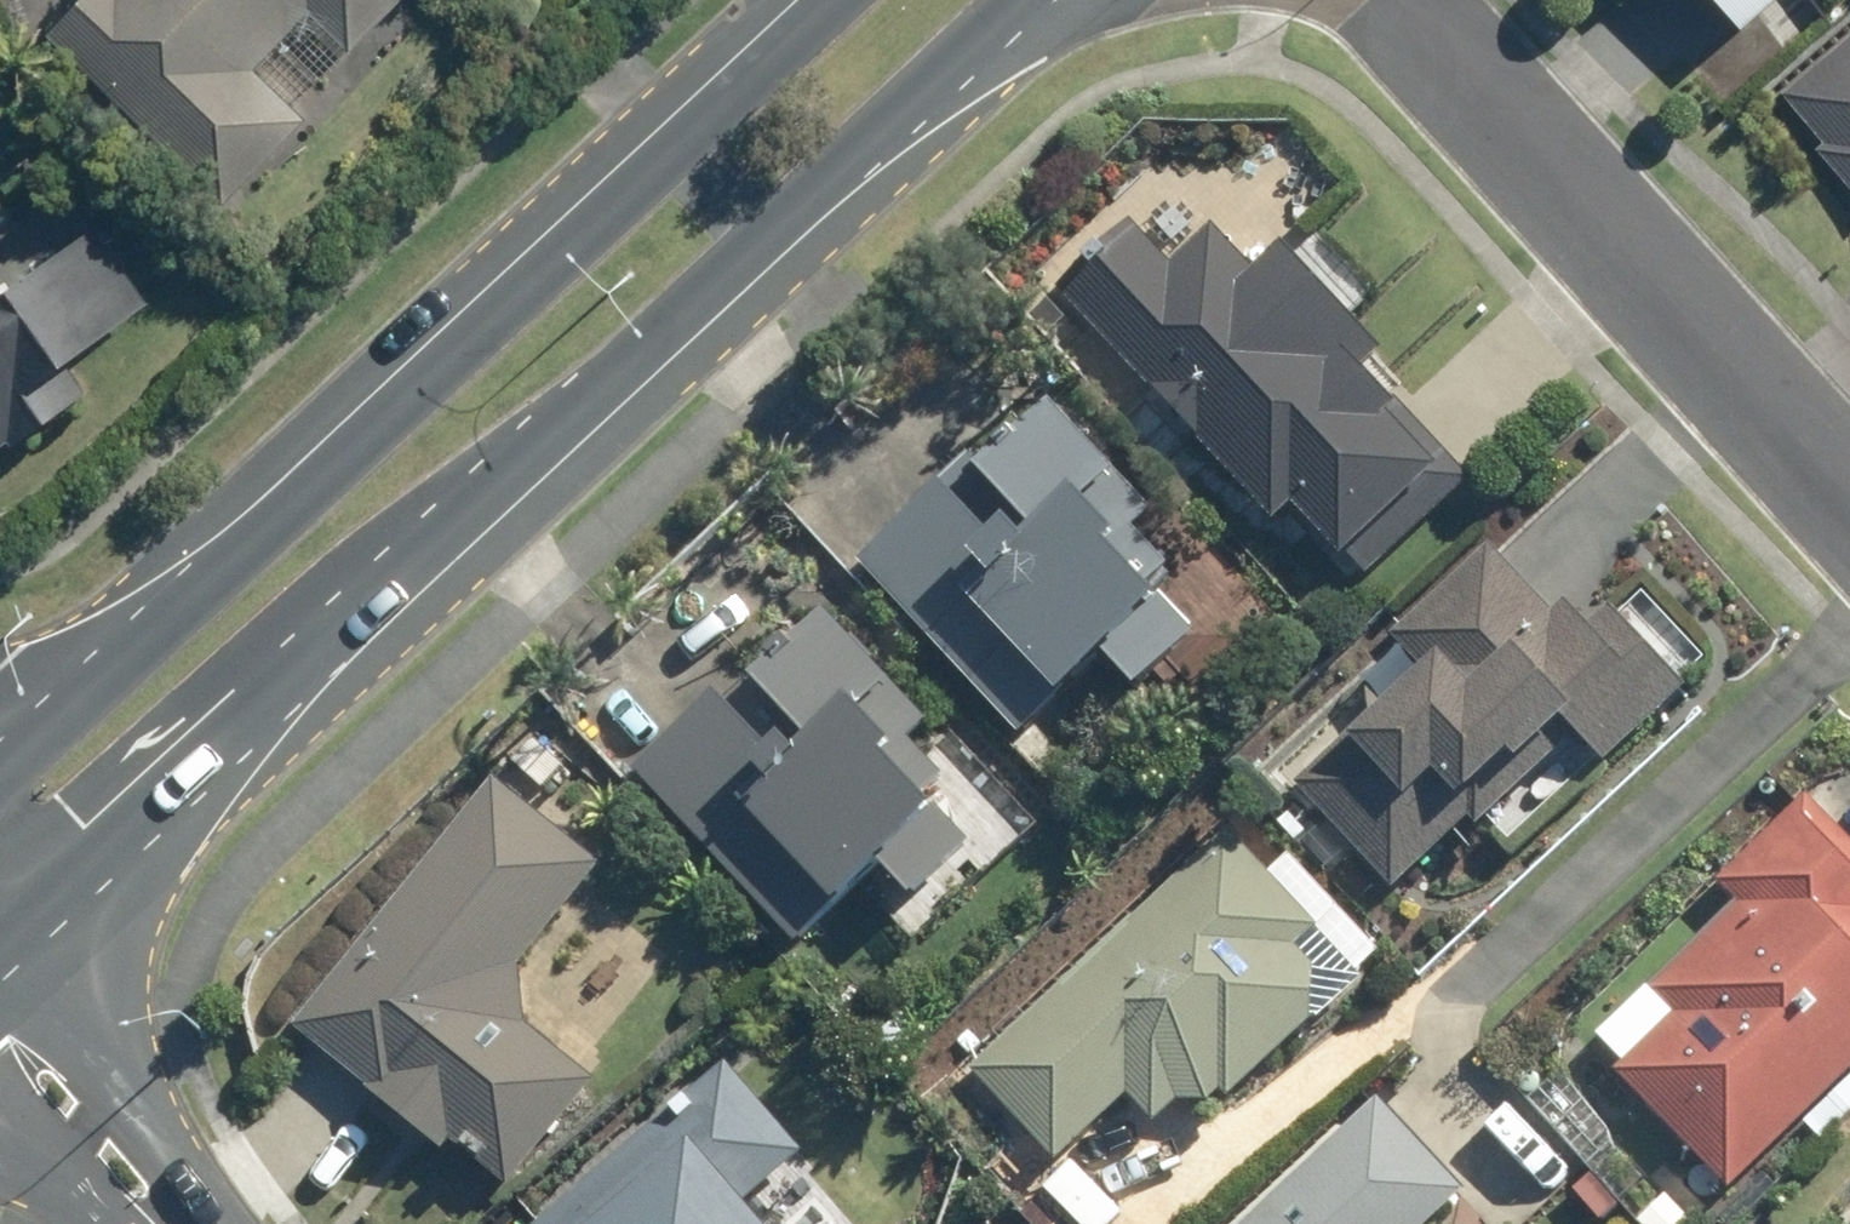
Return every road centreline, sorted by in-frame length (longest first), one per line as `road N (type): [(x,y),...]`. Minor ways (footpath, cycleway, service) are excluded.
road 1 (secondary): [(1035,0),(25,945)]
road 2 (secondary): [(0,777),(824,0)]
road 3 (residential): [(1849,500),(1580,201)]
road 4 (tertiary): [(25,945),(136,1087),(212,1223)]
road 5 (residential): [(1580,201),(1343,0)]
road 6 (residential): [(1437,0),(1580,201)]
road 7 (tertiary): [(124,1223),(0,1120)]

